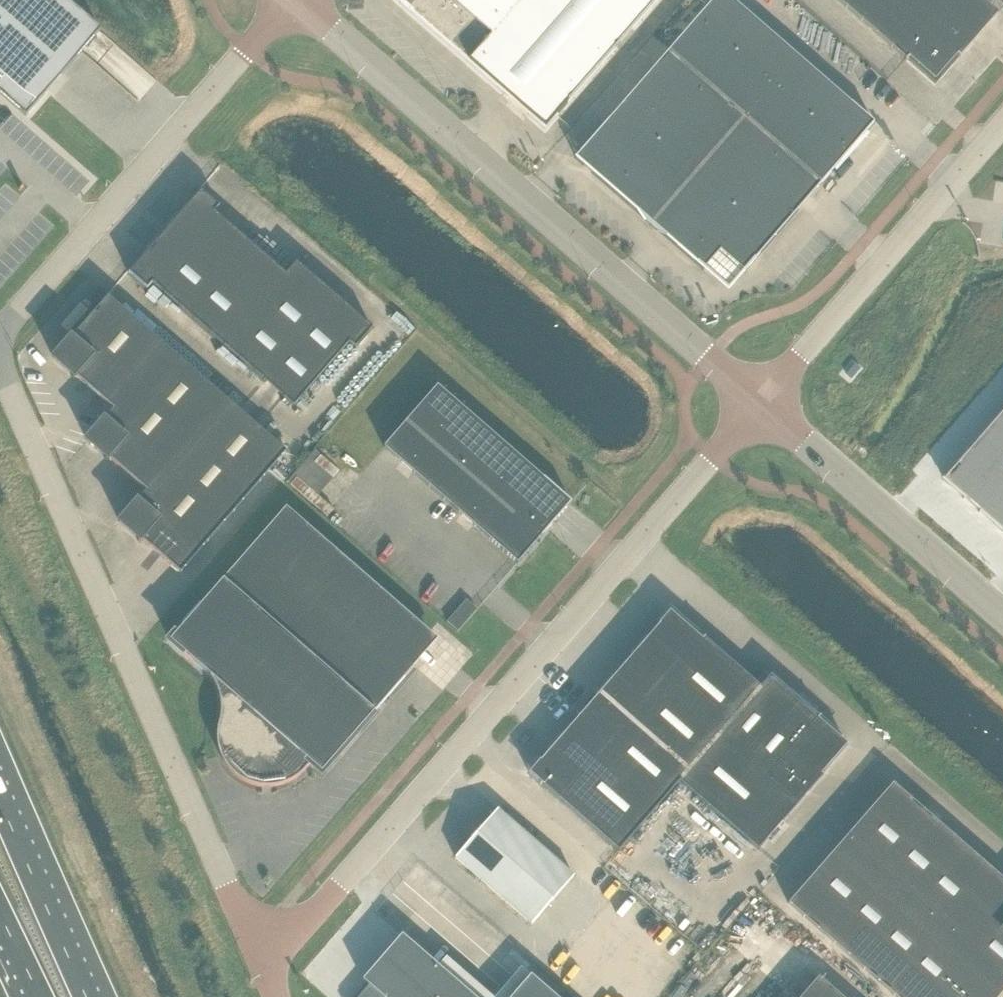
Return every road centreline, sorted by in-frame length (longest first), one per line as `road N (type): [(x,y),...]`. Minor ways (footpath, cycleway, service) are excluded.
road 1 (unclassified): [(759,404),(264,967)]
road 2 (unclassified): [(264,967),(0,361)]
road 3 (unclassified): [(300,0),(759,404)]
road 4 (unclassified): [(0,337),(291,0)]
road 5 (unclassified): [(1002,126),(759,404)]
road 6 (unclassified): [(759,404),(1002,612)]
road 7 (trunk): [(86,996),(0,800)]

